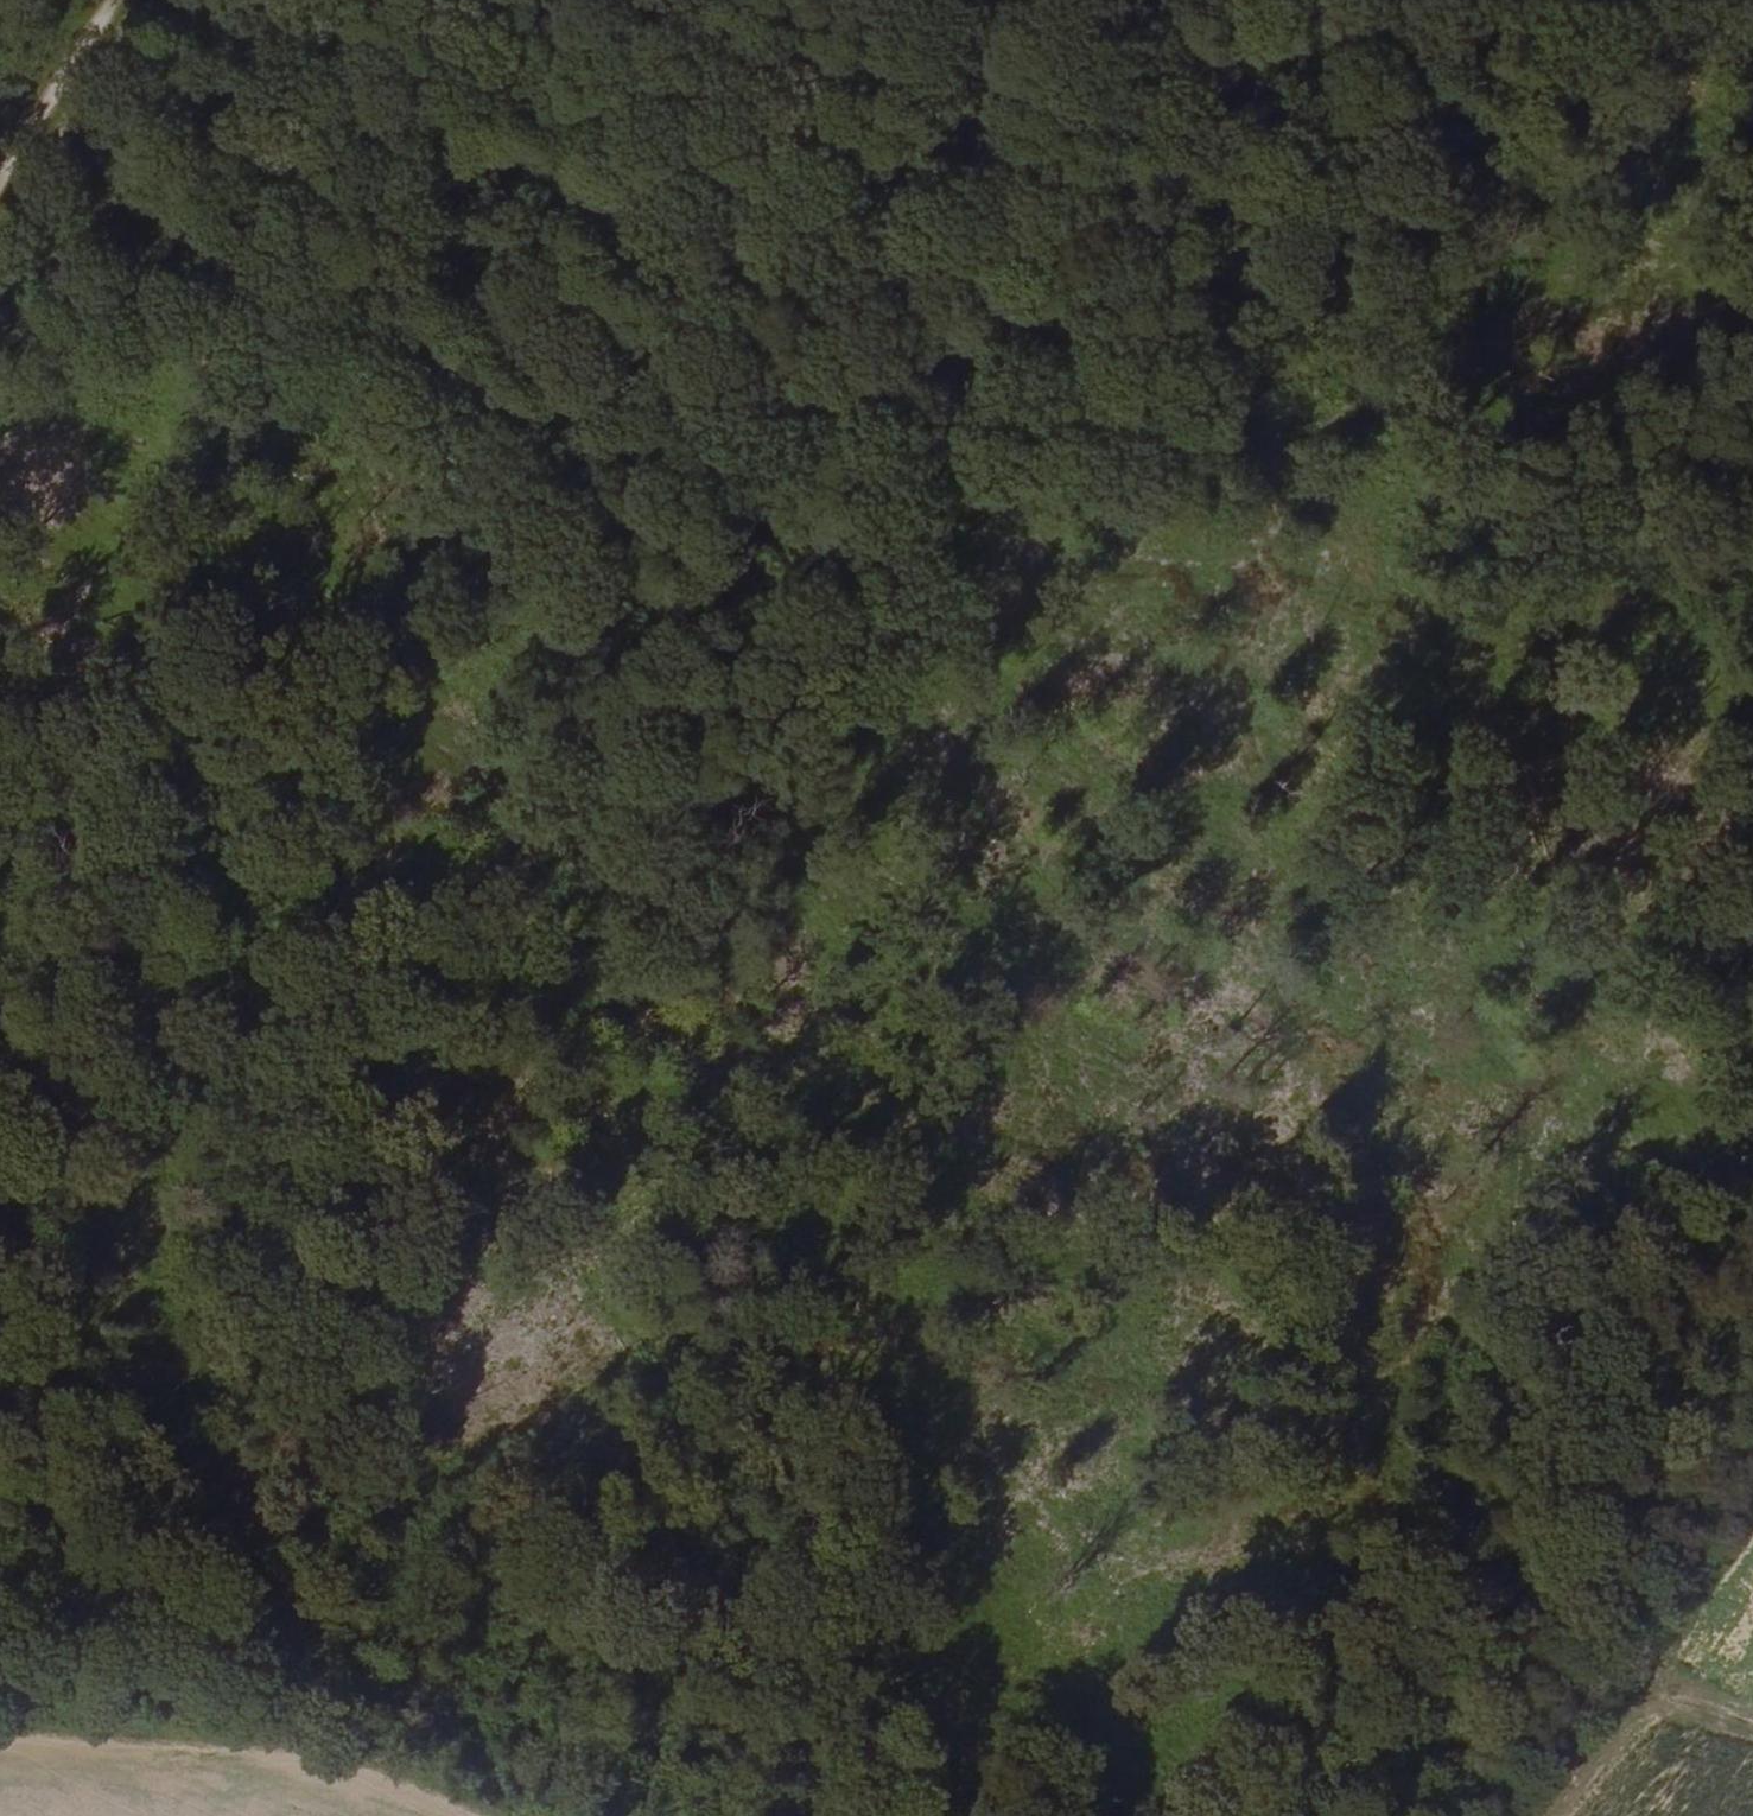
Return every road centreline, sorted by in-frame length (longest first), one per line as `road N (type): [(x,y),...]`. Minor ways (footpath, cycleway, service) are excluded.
road 1 (track): [(1532,1815),(1611,1696),(1752,1734)]
road 2 (track): [(94,0),(0,166)]

